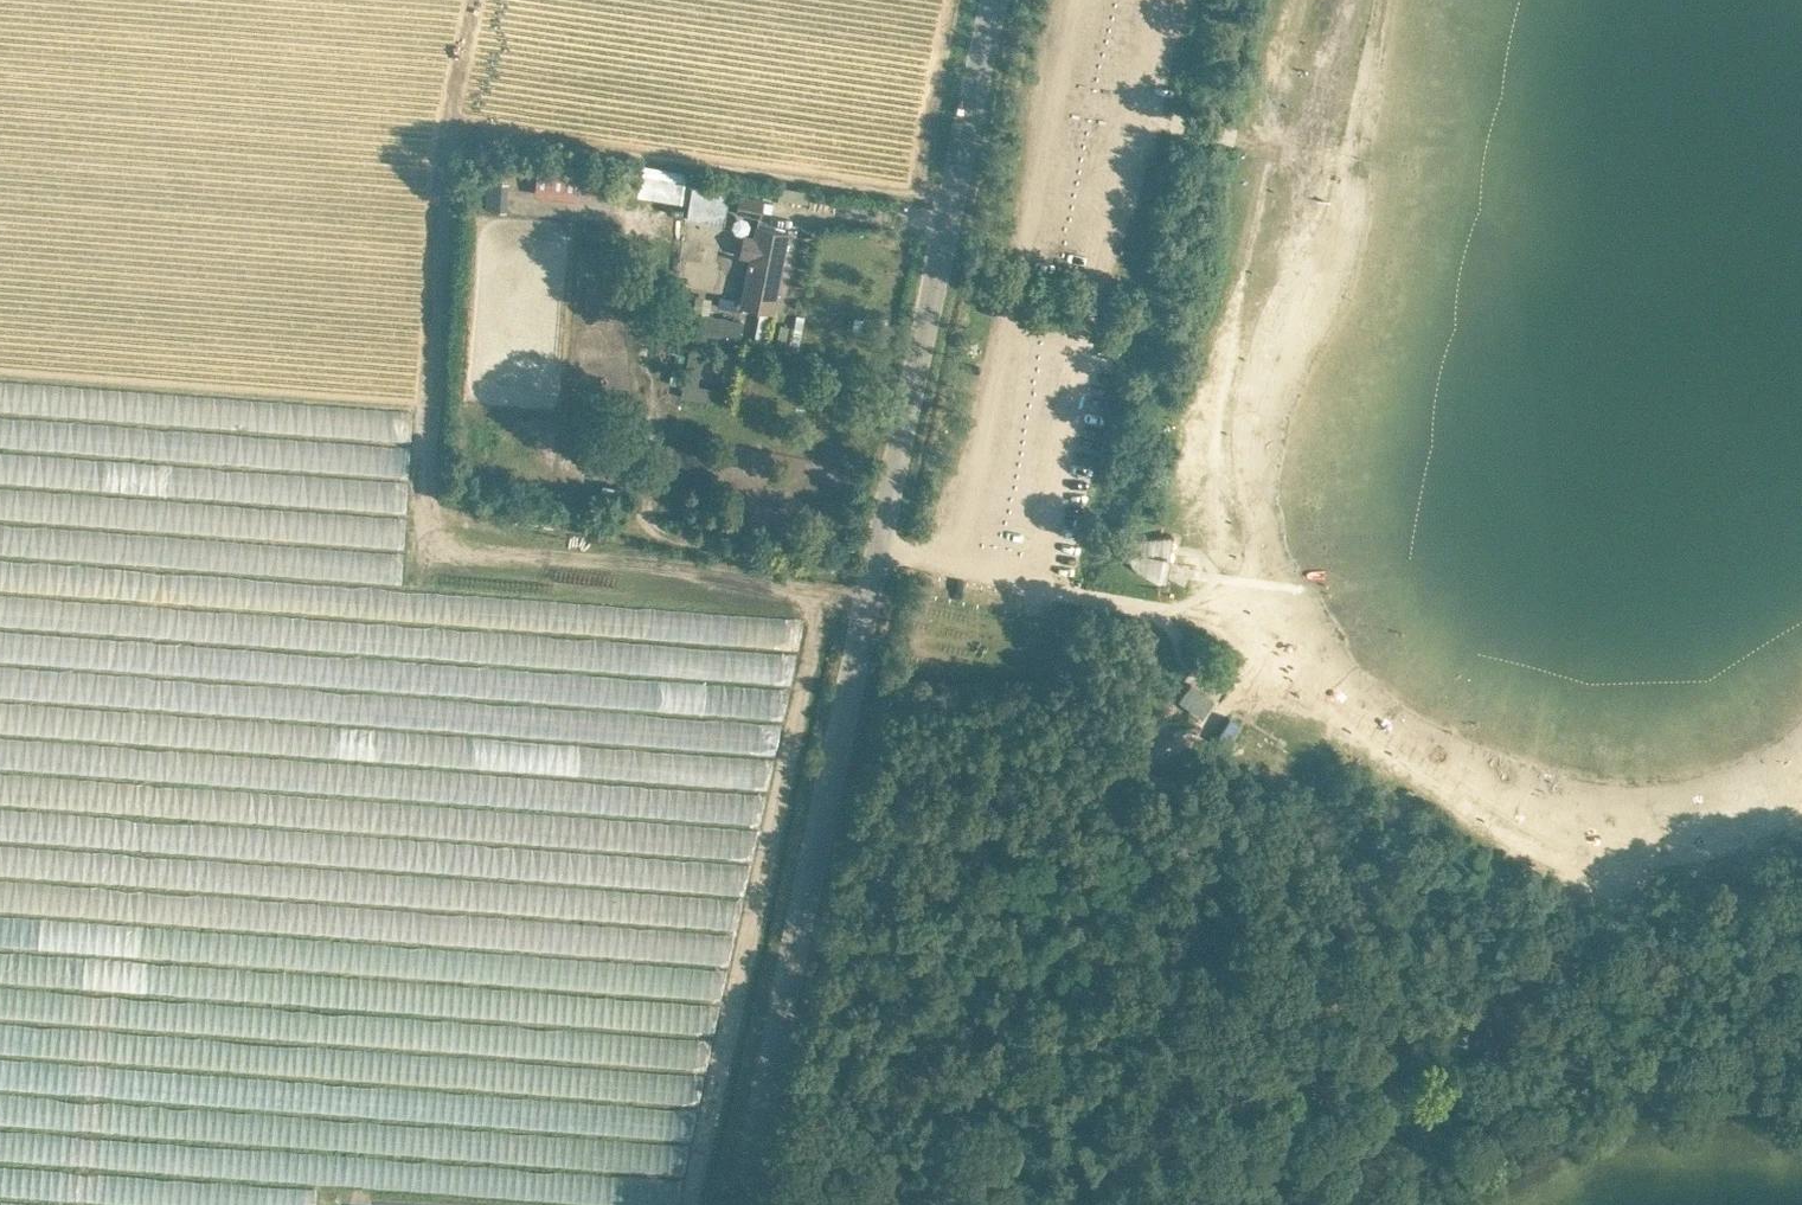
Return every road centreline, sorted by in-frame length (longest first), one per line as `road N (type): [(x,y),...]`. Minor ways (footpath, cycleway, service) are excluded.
road 1 (unclassified): [(740,1204),(993,0)]

